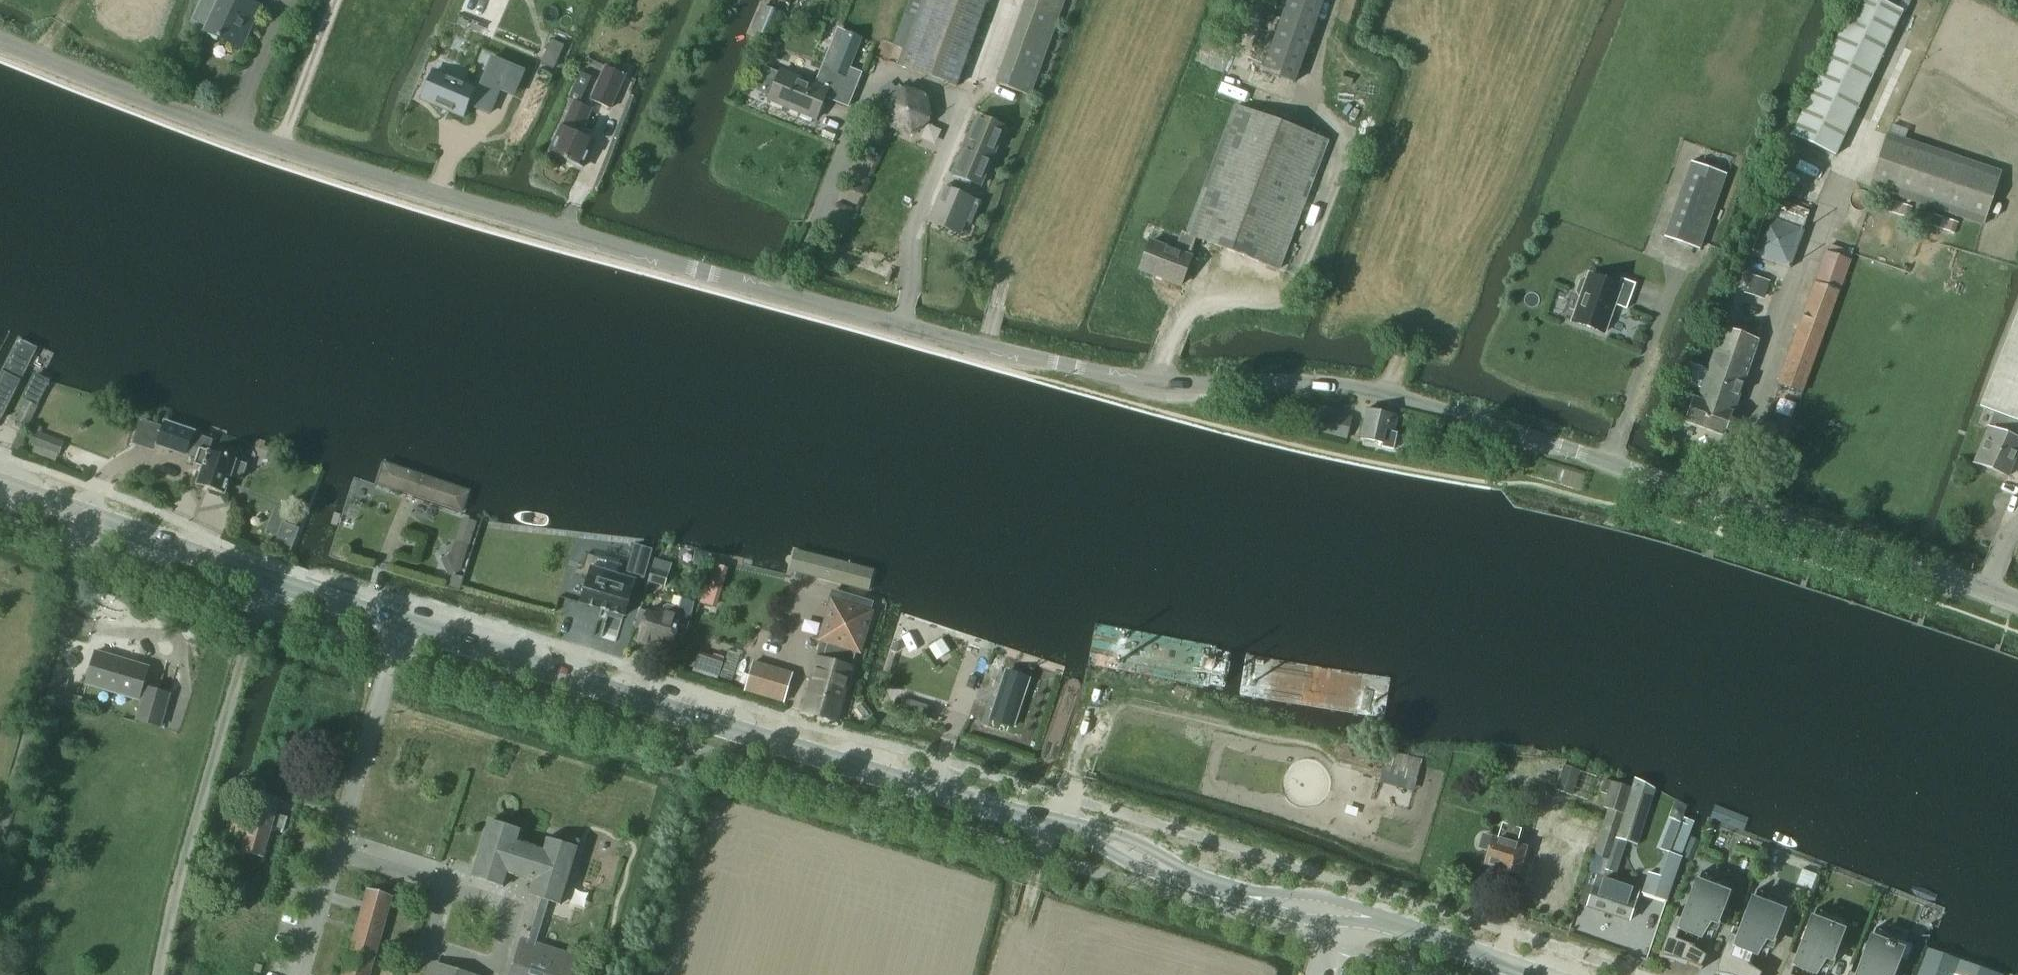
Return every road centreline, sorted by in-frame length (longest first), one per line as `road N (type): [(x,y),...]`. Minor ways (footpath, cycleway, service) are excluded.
road 1 (tertiary): [(2017,600),(1387,393),(1321,383),(1137,381),(786,296),(280,146),(0,40)]
road 2 (secondary): [(1068,826),(986,808),(328,600),(0,486)]
road 3 (track): [(158,974),(268,579)]
road 4 (track): [(89,519),(0,836)]
road 5 (secondary): [(1237,892),(1317,923),(1396,924)]
road 6 (secondary): [(1396,924),(1318,894),(1237,892)]
road 7 (track): [(280,146),(336,0)]
road 8 (secondary): [(1542,974),(1396,924)]
road 9 (secondary): [(1194,880),(1137,840),(1068,826)]
road 10 (secondary): [(1068,826),(1127,863),(1194,880)]

